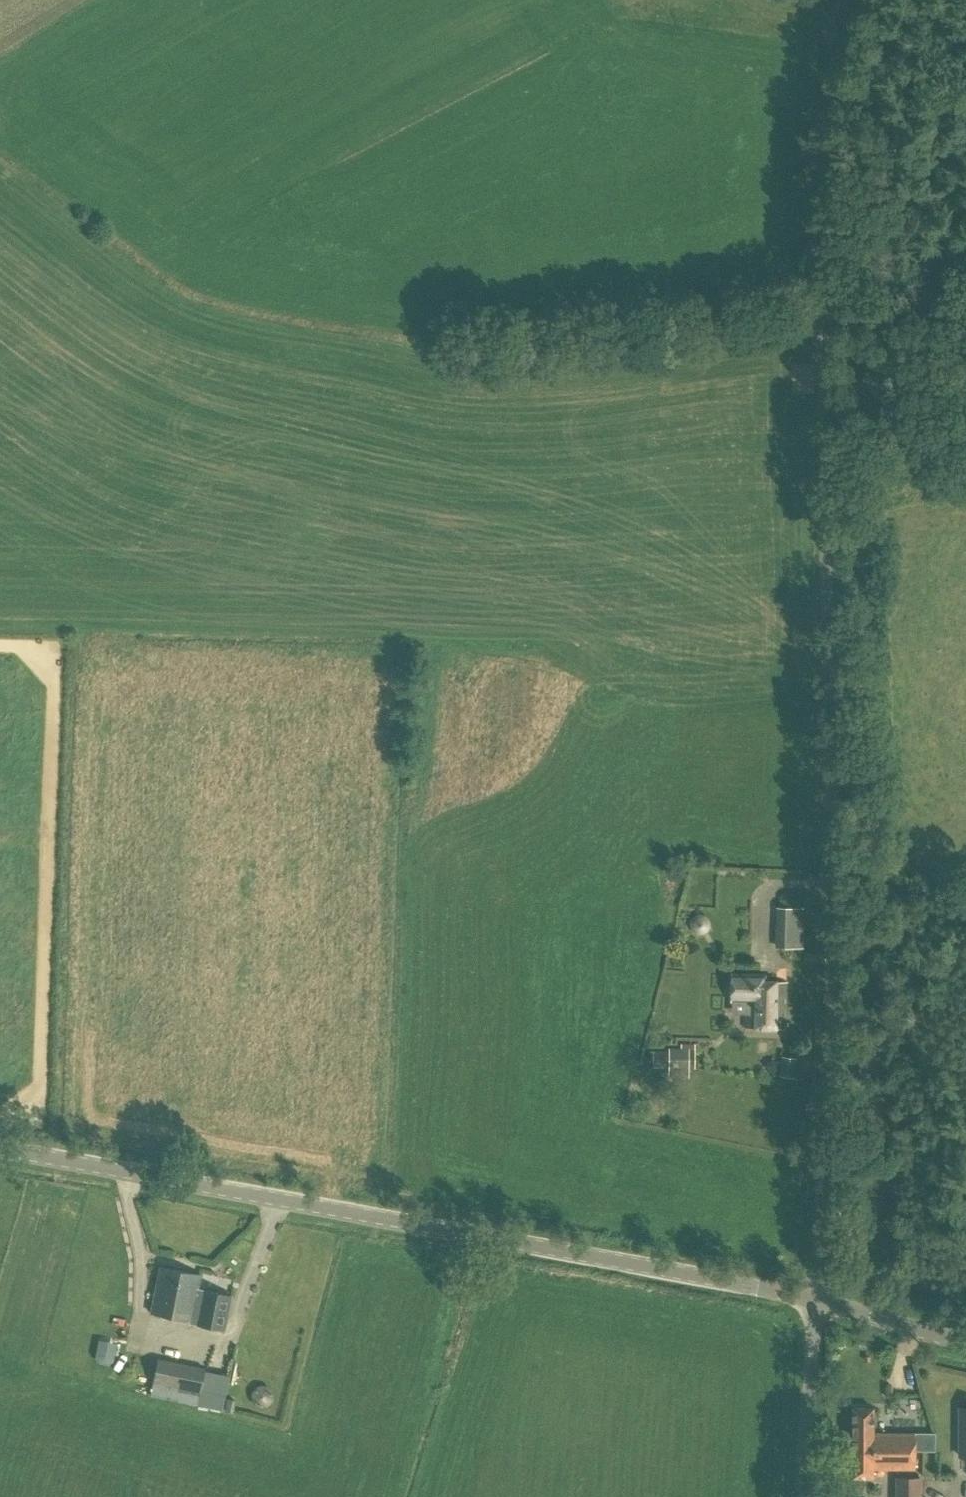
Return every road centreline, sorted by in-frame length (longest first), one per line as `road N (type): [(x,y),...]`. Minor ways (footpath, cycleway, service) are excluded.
road 1 (unclassified): [(813,1301),(825,1074),(821,371),(811,228),(832,99),(837,0)]
road 2 (tertiary): [(813,1301),(0,1150)]
road 3 (unclassified): [(800,1496),(813,1301)]
road 4 (tertiary): [(965,1343),(813,1301)]
road 5 (track): [(965,289),(818,326)]

